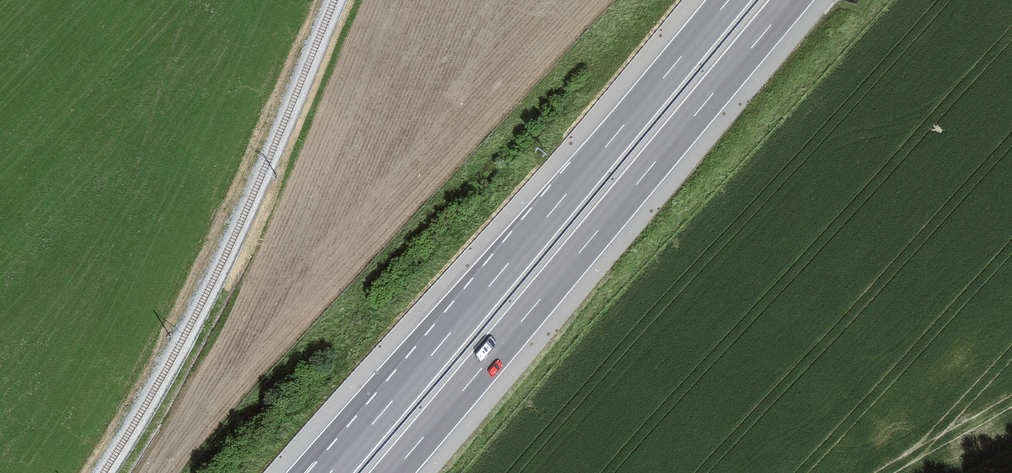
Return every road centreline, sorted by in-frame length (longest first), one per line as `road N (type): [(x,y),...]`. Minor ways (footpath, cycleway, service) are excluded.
road 1 (motorway): [(392,472),(792,0)]
road 2 (motorway): [(728,0),(329,472)]

